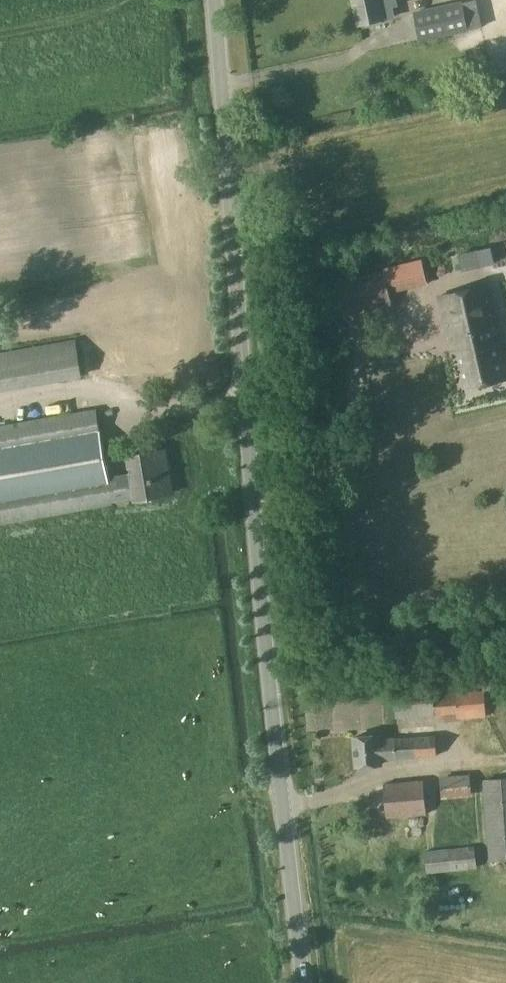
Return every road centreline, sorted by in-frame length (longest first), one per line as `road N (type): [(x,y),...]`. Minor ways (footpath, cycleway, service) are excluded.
road 1 (unclassified): [(216,0),(261,579),(304,982)]

